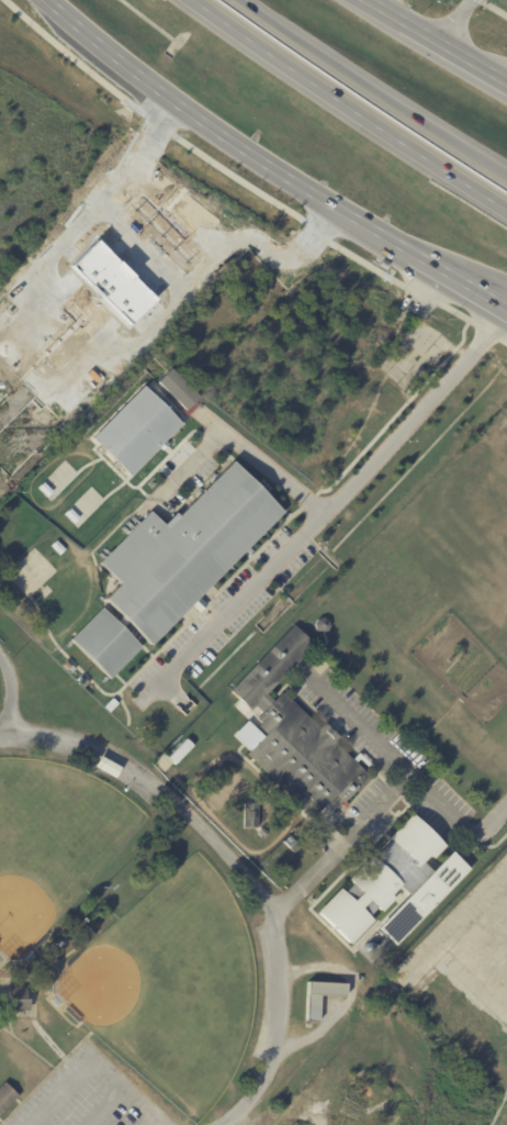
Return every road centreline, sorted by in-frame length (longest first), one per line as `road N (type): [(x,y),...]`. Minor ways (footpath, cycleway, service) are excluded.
road 1 (tertiary): [(51,0),(202,118),(414,248)]
road 2 (motorway): [(192,0),(506,211)]
road 3 (motorway): [(440,134),(240,0)]
road 4 (tertiary): [(506,86),(401,24)]

